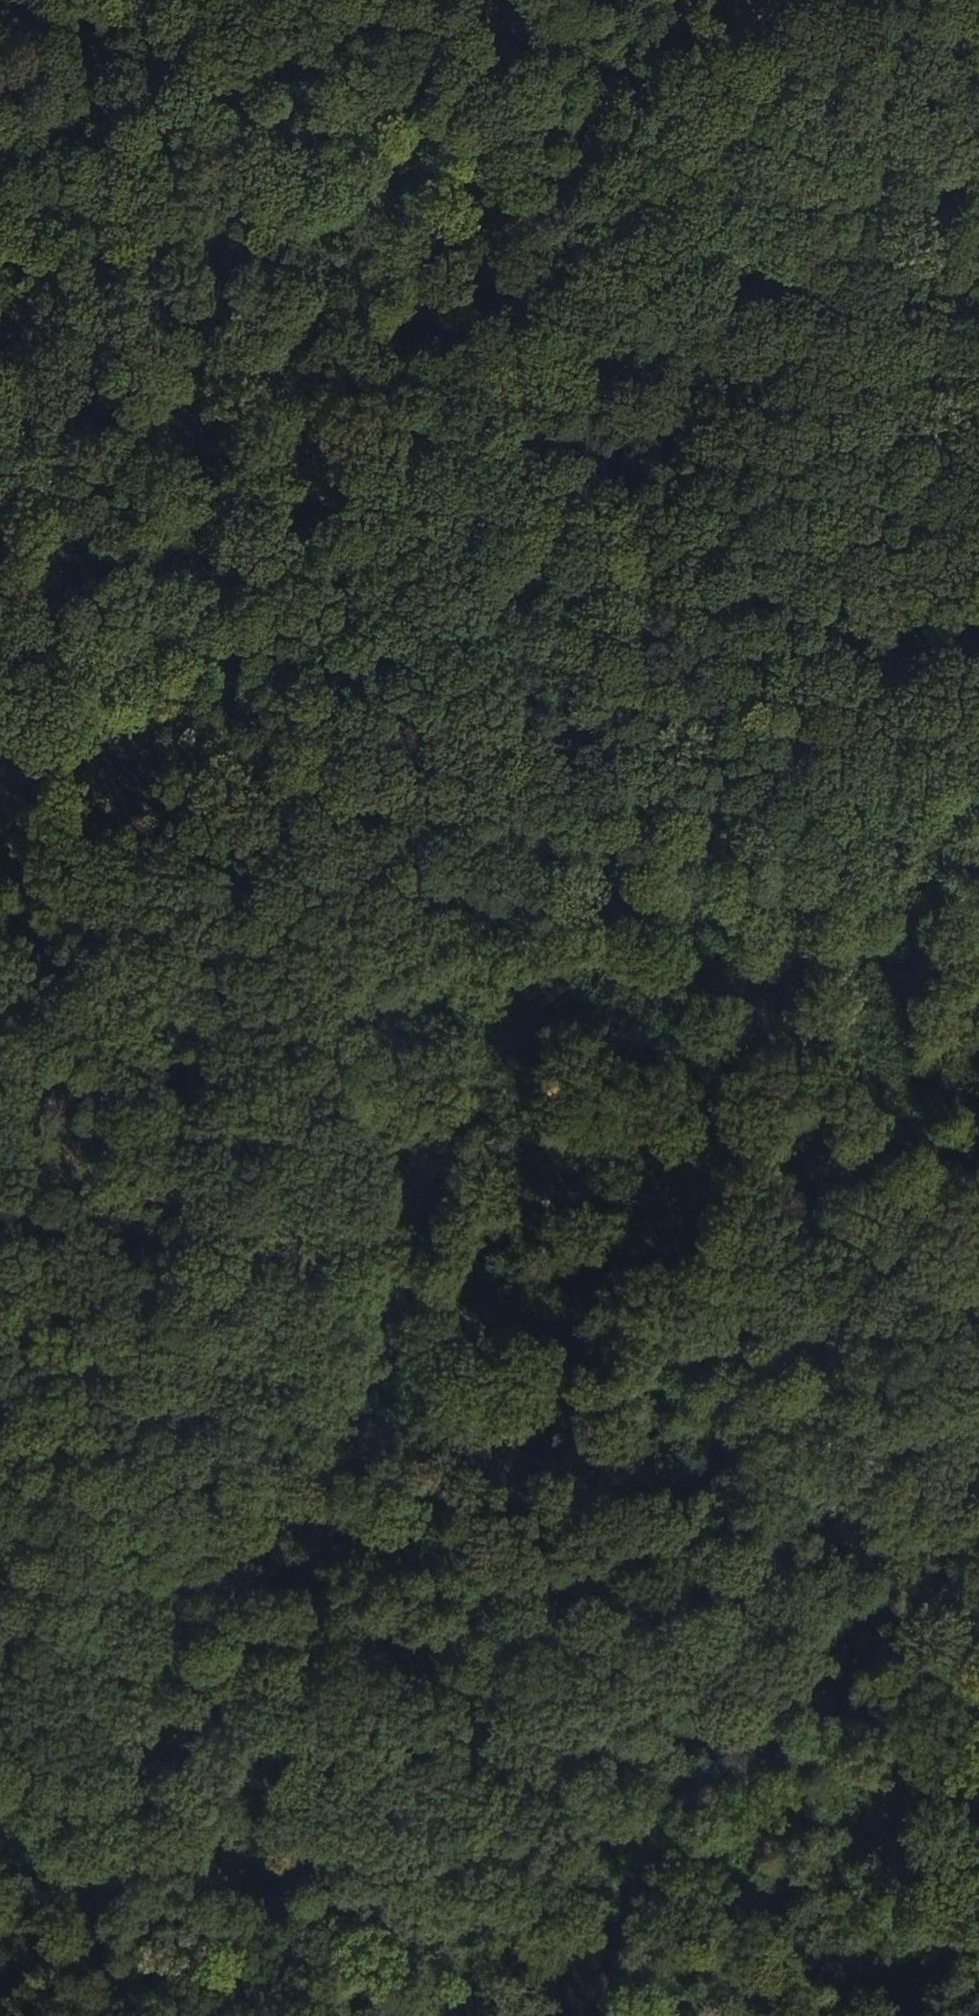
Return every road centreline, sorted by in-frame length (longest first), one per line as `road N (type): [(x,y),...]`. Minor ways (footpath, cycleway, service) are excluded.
road 1 (track): [(22,797),(293,608),(343,432),(443,327),(484,202),(485,48),(506,0)]
road 2 (track): [(0,1949),(146,1964),(343,1939),(525,1949),(663,1939),(810,1885),(899,1795)]

